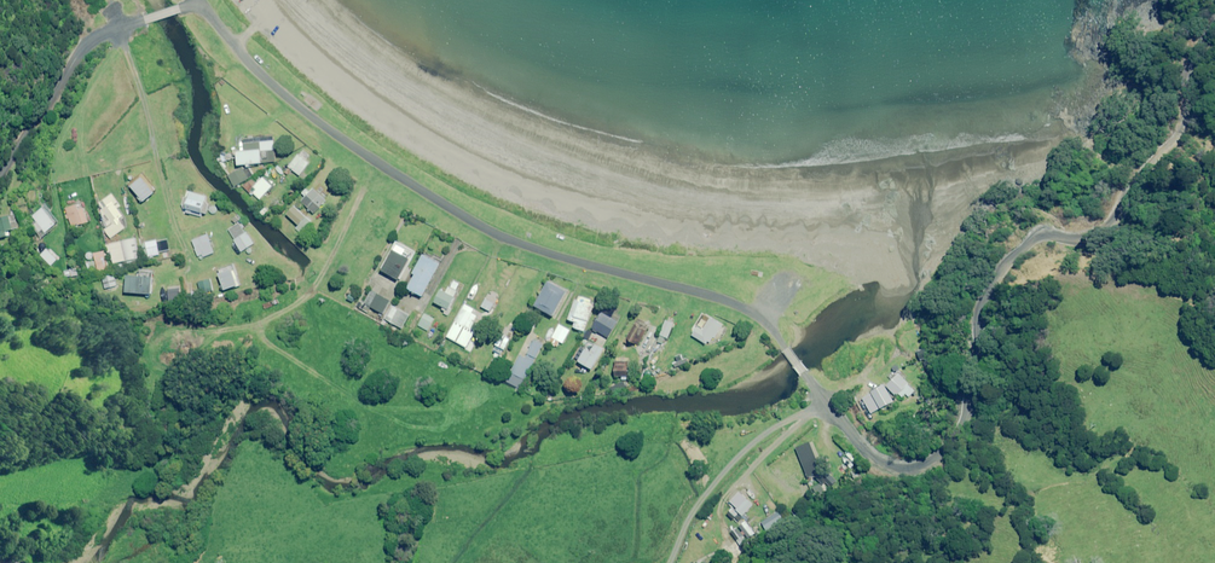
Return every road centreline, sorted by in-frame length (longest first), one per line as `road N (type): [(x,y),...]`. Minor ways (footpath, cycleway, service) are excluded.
road 1 (unclassified): [(196,0),(257,77),(362,155),(547,252),(743,302),(827,402)]
road 2 (unclassified): [(827,402),(886,467),(913,469),(940,453),(967,409),(991,285),(1029,241),(1109,226),(1179,134),(1190,75),(1214,27)]
road 3 (residential): [(827,402),(767,433),(703,496),(669,562)]
road 4 (unclassified): [(0,176),(107,15)]

